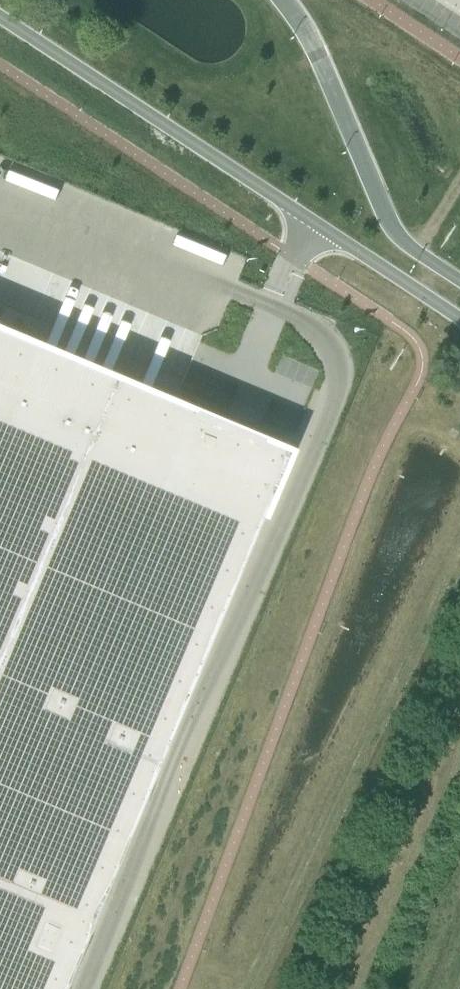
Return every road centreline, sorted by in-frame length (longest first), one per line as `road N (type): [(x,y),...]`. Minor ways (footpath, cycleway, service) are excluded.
road 1 (unclassified): [(0,19),(459,318)]
road 2 (unclassified): [(459,282),(399,238),(285,0)]

